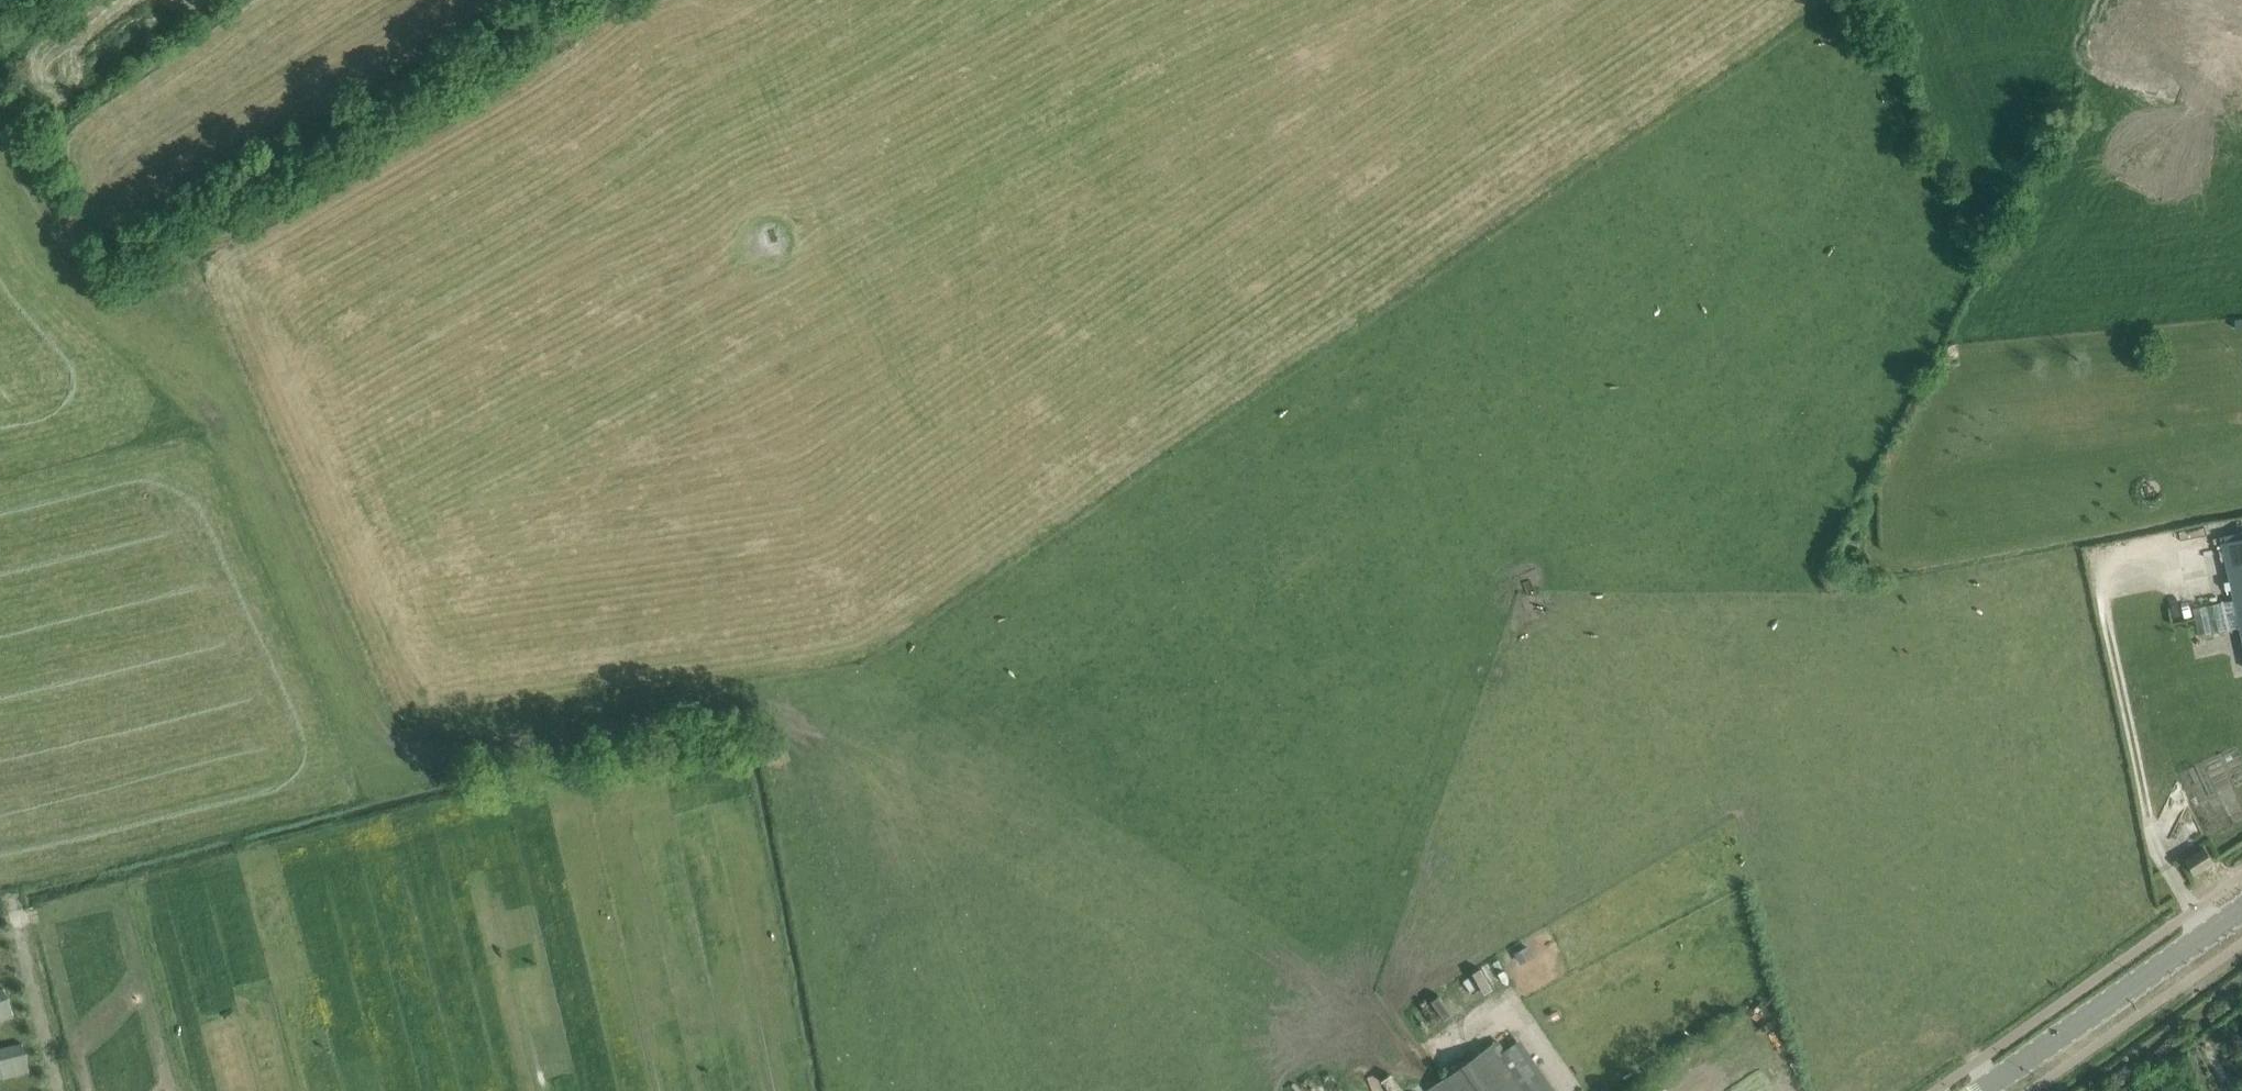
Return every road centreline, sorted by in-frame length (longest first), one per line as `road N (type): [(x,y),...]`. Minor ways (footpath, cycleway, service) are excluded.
road 1 (tertiary): [(1979,1090),(2241,909)]

